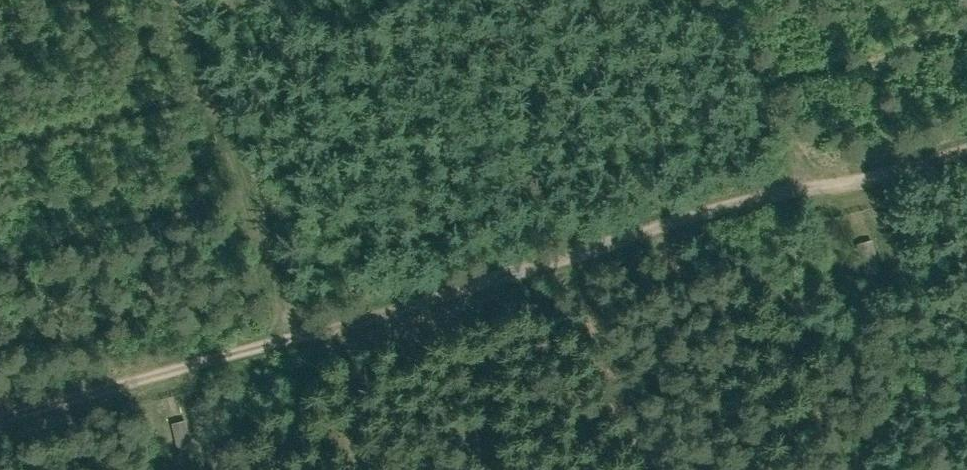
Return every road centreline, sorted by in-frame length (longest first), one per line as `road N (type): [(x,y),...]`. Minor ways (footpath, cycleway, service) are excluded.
road 1 (track): [(966,162),(286,348)]
road 2 (track): [(286,348),(172,0)]
road 3 (track): [(0,426),(286,348)]
road 4 (track): [(677,469),(613,259)]

